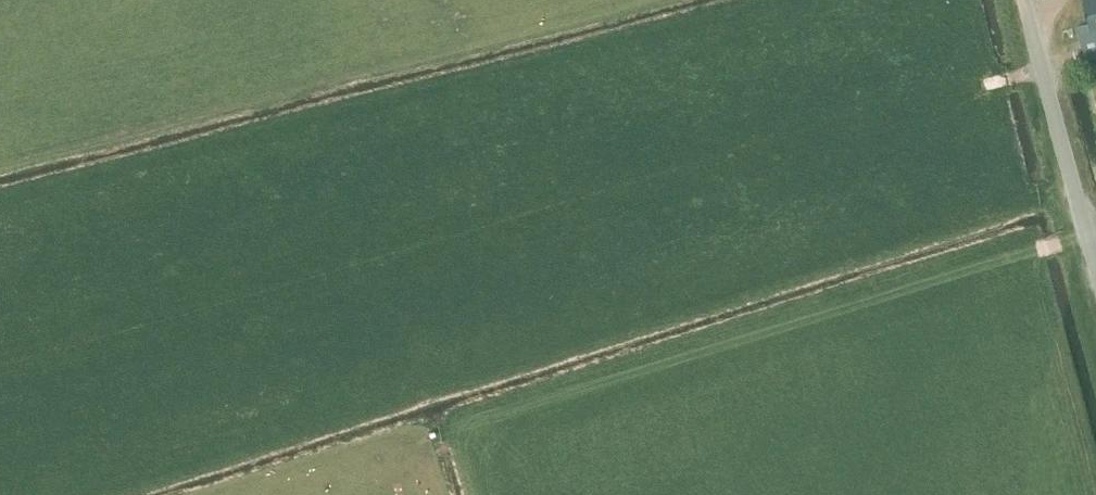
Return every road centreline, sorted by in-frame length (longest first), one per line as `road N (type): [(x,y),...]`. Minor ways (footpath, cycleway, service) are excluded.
road 1 (unclassified): [(1095,267),(1023,0)]

